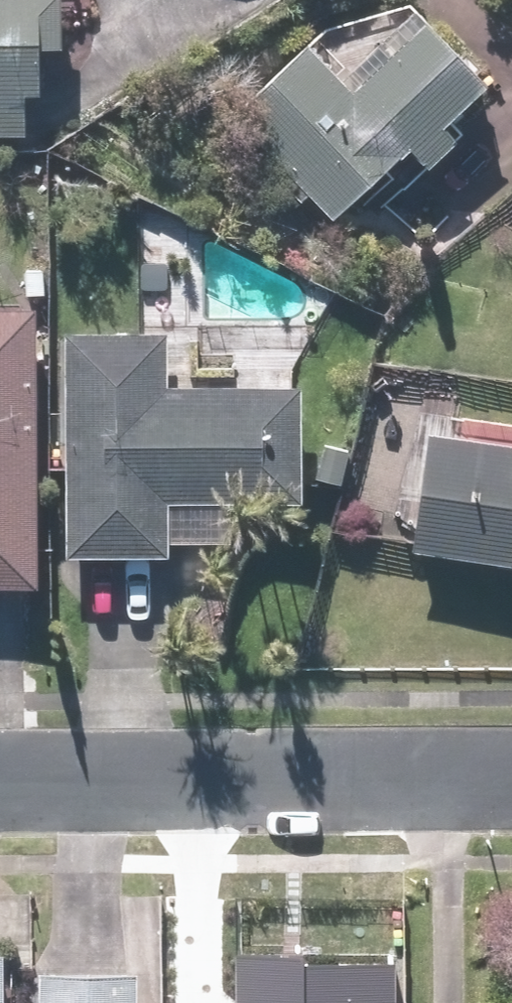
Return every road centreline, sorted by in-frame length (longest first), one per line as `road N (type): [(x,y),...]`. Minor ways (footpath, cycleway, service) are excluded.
road 1 (residential): [(511,771),(0,778)]

